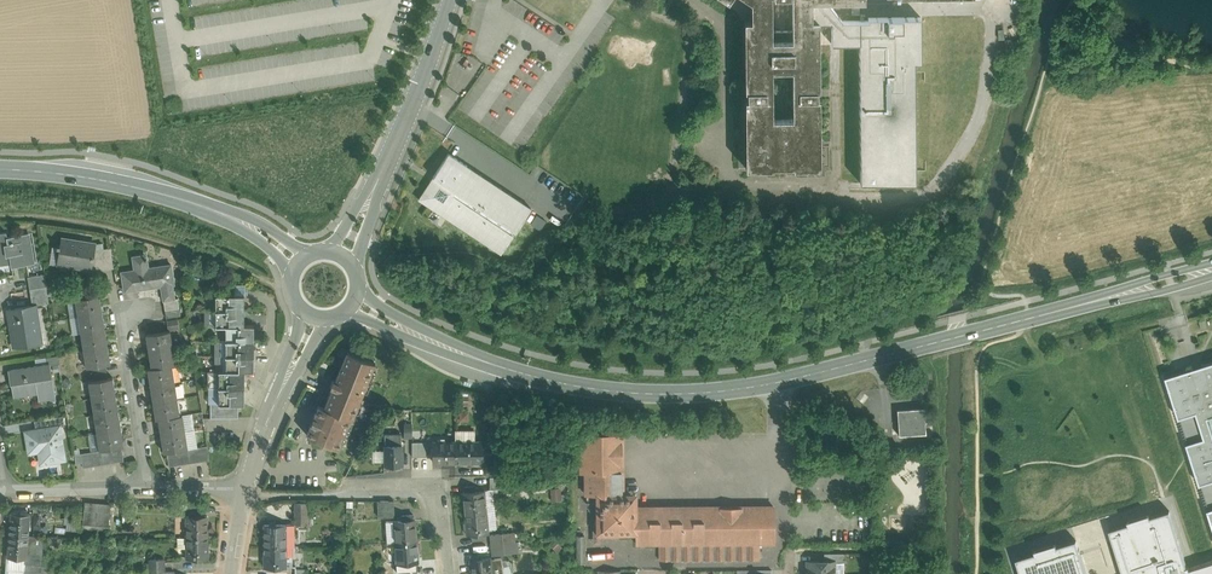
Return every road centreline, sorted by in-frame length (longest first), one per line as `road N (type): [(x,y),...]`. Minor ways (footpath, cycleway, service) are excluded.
road 1 (tertiary): [(353,303),(533,376),(671,394),(816,373),(1211,269)]
road 2 (tertiary): [(0,168),(182,199),(254,228),(301,262)]
road 3 (residential): [(450,0),(343,257)]
road 4 (residential): [(314,316),(265,430),(249,489)]
road 5 (residential): [(346,493),(443,487),(450,573)]
road 6 (residential): [(136,311),(127,347),(149,487)]
road 7 (residential): [(149,487),(7,493)]

